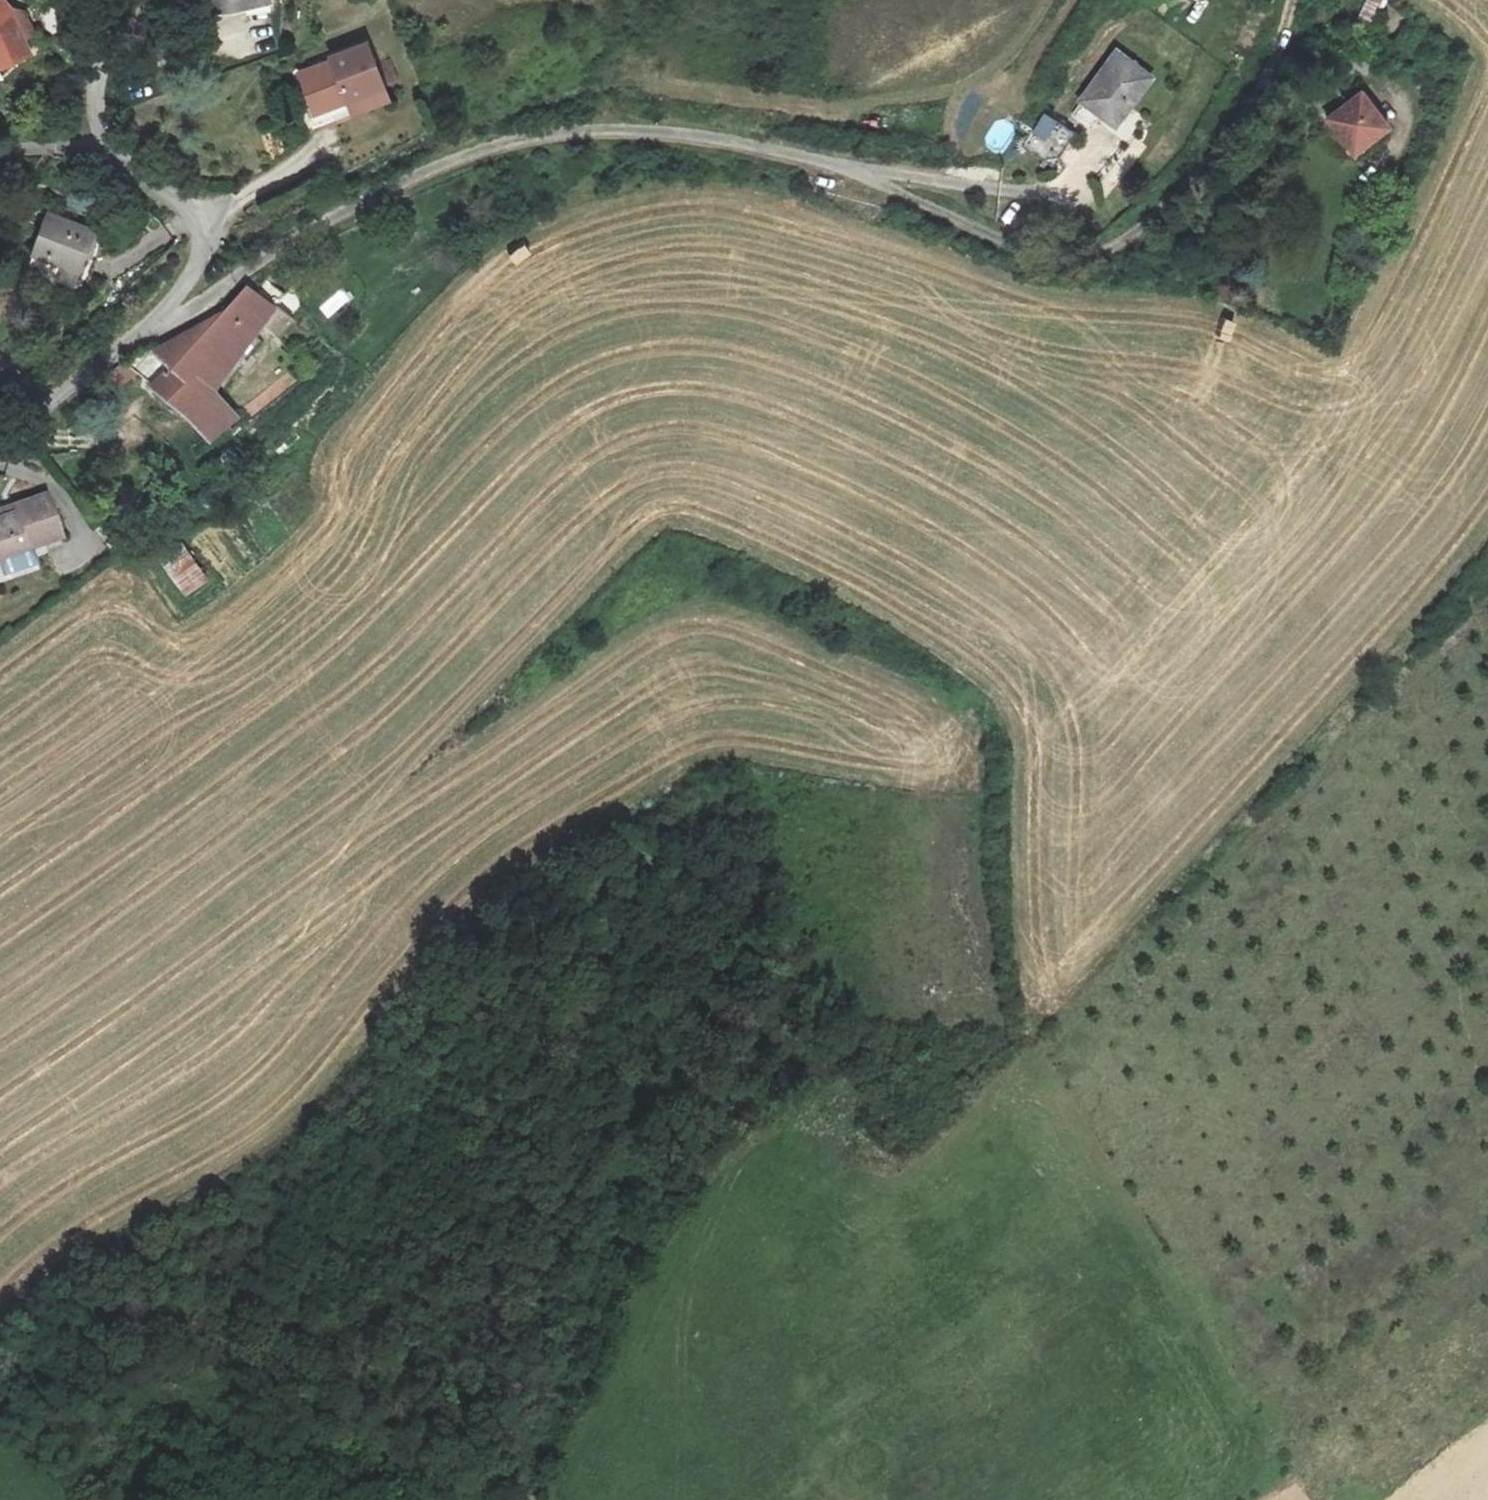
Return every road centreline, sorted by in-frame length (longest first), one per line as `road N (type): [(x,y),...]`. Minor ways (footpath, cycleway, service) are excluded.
road 1 (residential): [(1293,31),(1238,130),(1206,169),(1099,253),(1027,251),(821,160),(715,138),(575,132),(467,156),(385,190),(154,323)]
road 2 (residential): [(108,0),(95,127),(134,168),(184,195),(202,232),(184,285),(154,323)]
road 3 (residential): [(0,434),(154,323)]

